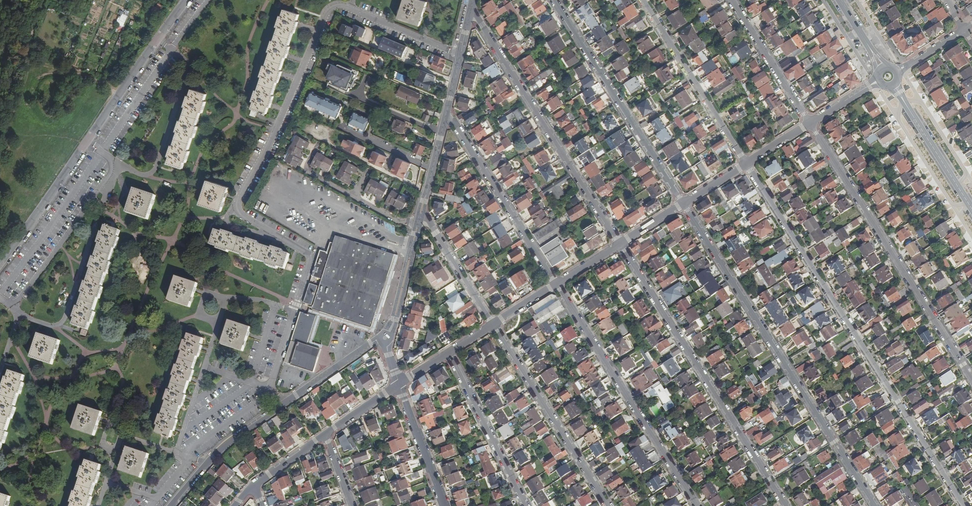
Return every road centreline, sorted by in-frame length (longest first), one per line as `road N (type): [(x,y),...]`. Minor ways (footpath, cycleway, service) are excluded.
road 1 (residential): [(460,55),(344,6),(326,14),(236,206),(310,256),(270,388)]
road 2 (residential): [(746,163),(964,505)]
road 3 (residential): [(875,505),(683,203)]
road 4 (residential): [(620,244),(786,505)]
road 5 (residential): [(971,379),(809,123)]
road 6 (residential): [(620,244),(470,12)]
road 7 (residential): [(698,505),(557,284)]
road 8 (residential): [(554,0),(683,203)]
road 9 (residential): [(493,324),(608,505)]
road 10 (residential): [(445,118),(557,284)]
road 11 (residential): [(746,163),(643,0)]
road 12 (residential): [(109,157),(110,175),(19,299),(0,298)]
road 13 (residential): [(875,83),(971,237)]
road 14 (residential): [(186,0),(87,142)]
road 15 (residential): [(527,505),(450,353)]
road 16 (residential): [(87,142),(0,263)]
road 17 (residential): [(731,0),(809,123)]
road 18 (tertiary): [(971,208),(896,88)]
road 19 (residential): [(493,324),(420,217)]
road 20 (tertiary): [(399,384),(445,505)]
road 21 (tertiary): [(420,217),(385,338)]
road 22 (residential): [(385,338),(282,405)]
road 23 (residential): [(971,182),(901,82)]

